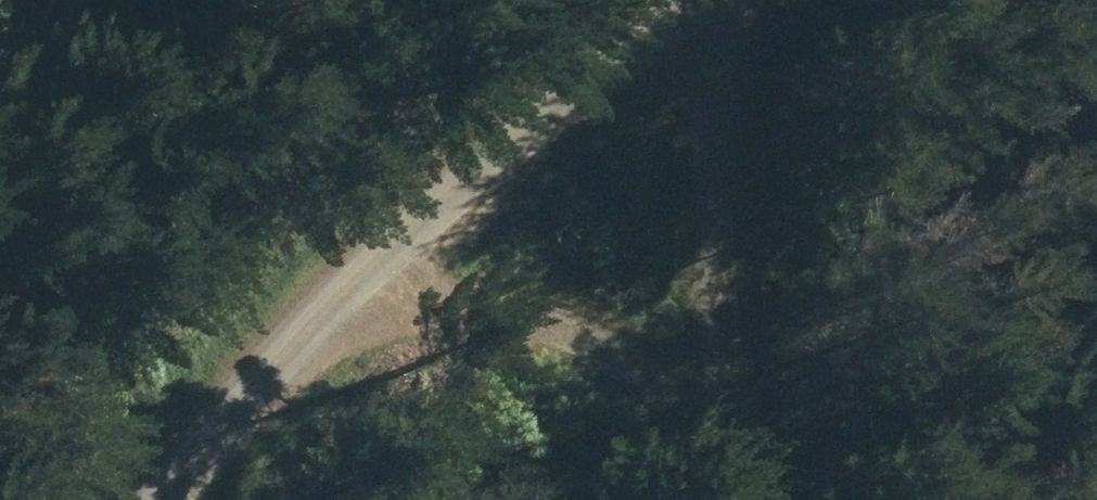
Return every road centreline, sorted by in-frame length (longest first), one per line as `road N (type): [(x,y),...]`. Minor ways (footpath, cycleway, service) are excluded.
road 1 (track): [(714,0),(365,283),(163,499)]
road 2 (track): [(754,499),(735,432),(591,319),(365,283)]
road 3 (track): [(735,432),(711,176),(789,0)]

